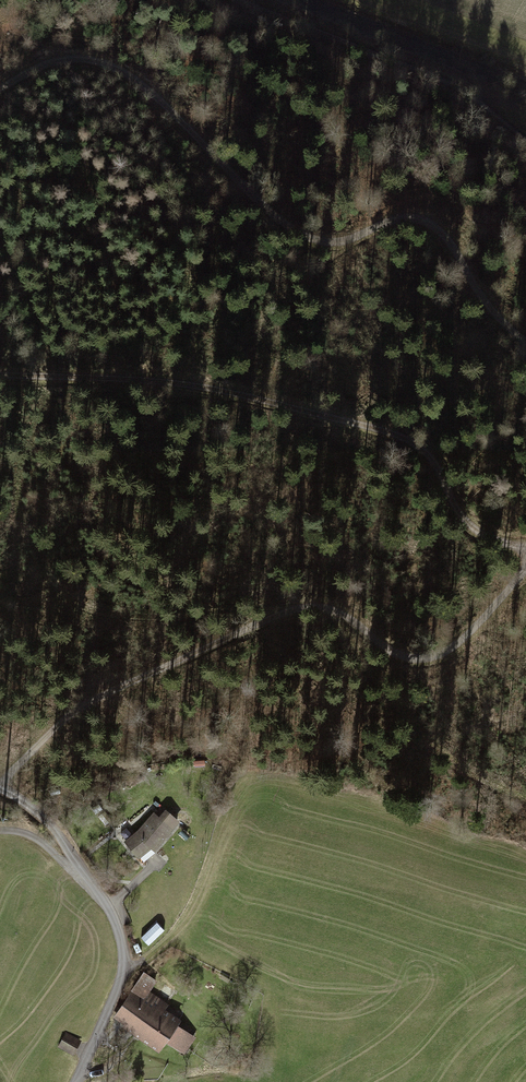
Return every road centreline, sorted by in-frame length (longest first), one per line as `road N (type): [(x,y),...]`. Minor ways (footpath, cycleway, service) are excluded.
road 1 (track): [(0,89),(49,63),(92,59),(143,83),(284,227),(318,243),(418,217),(439,230),(491,314),(525,339)]
road 2 (track): [(525,564),(461,642),(432,661),(403,657),(330,608),(300,608),(71,711),(0,770)]
road 3 (track): [(0,375),(193,384),(412,439),(429,453),(473,530),(525,551)]
road 4 (residential): [(75,1081),(119,982),(122,947),(109,910),(62,840),(0,787)]
road 5 (track): [(227,0),(354,56),(525,153)]

